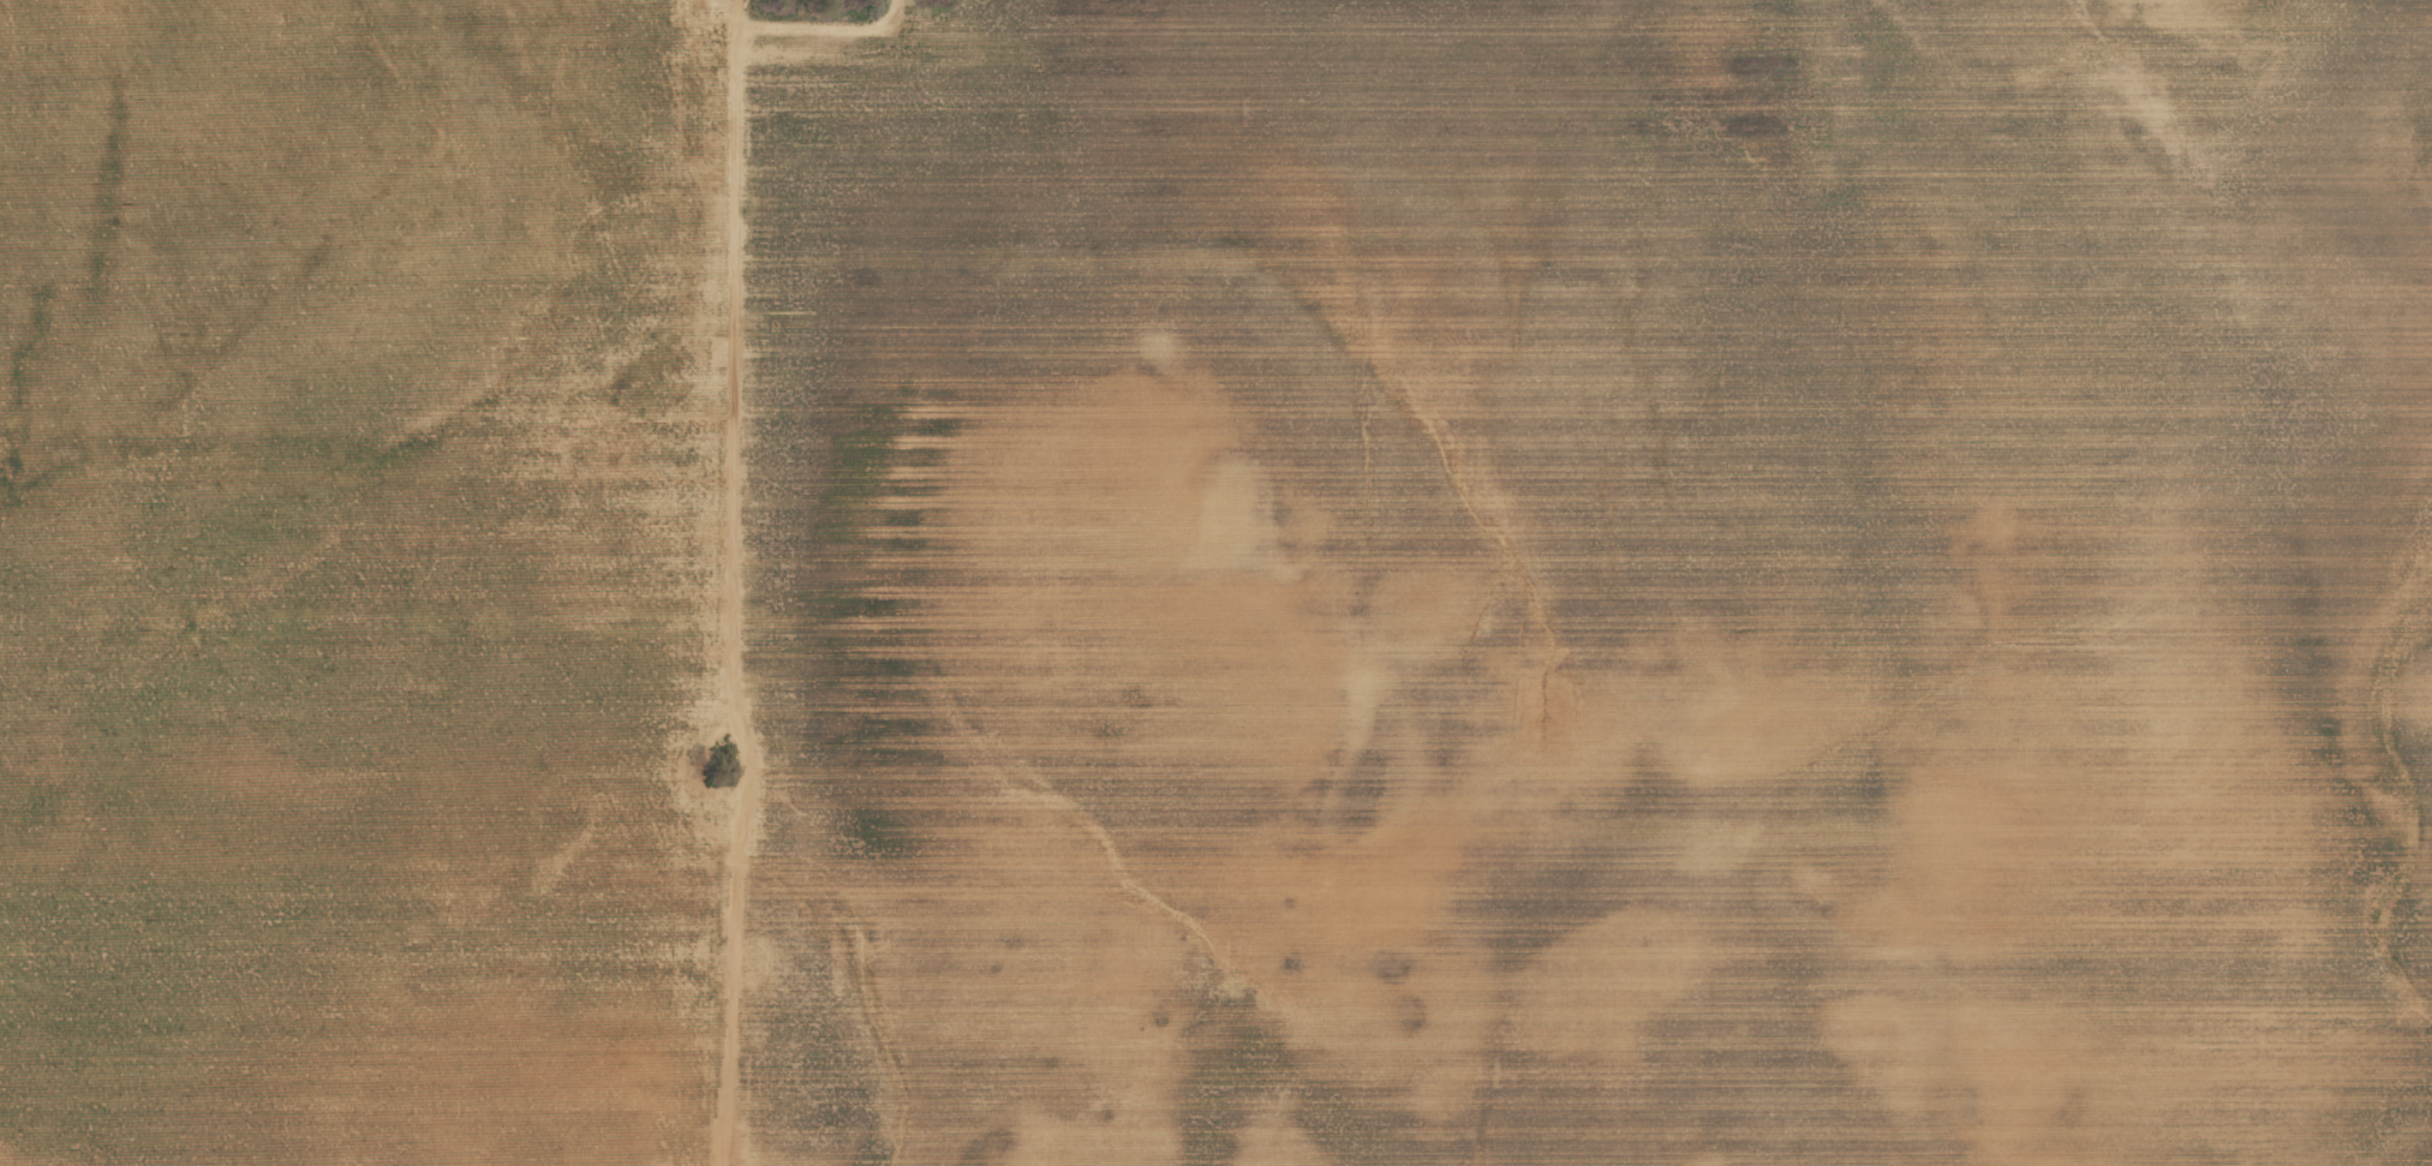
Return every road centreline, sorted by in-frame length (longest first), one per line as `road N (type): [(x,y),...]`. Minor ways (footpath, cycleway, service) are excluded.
road 1 (residential): [(737,1165),(744,0)]

